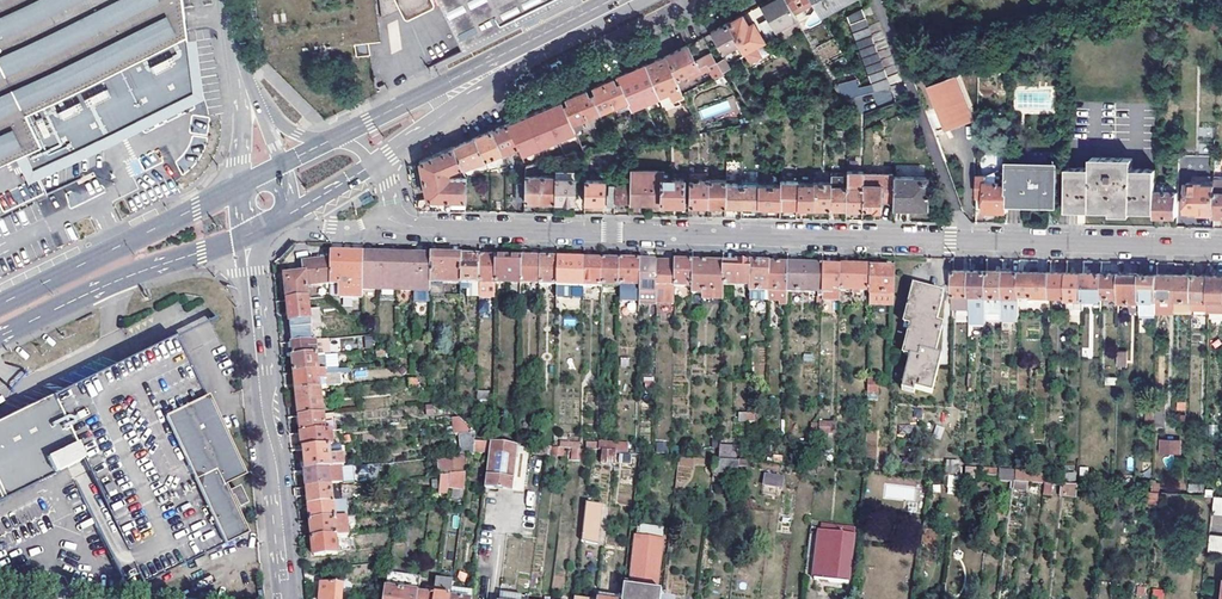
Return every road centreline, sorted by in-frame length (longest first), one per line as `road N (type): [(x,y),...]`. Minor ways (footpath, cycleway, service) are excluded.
road 1 (residential): [(1221,246),(416,227),(390,216)]
road 2 (tertiary): [(286,598),(253,281)]
road 3 (secondary): [(240,187),(0,304)]
road 4 (secondary): [(0,336),(99,288),(246,235)]
road 5 (secondary): [(444,96),(620,0)]
road 6 (secondary): [(444,96),(415,97),(328,142)]

